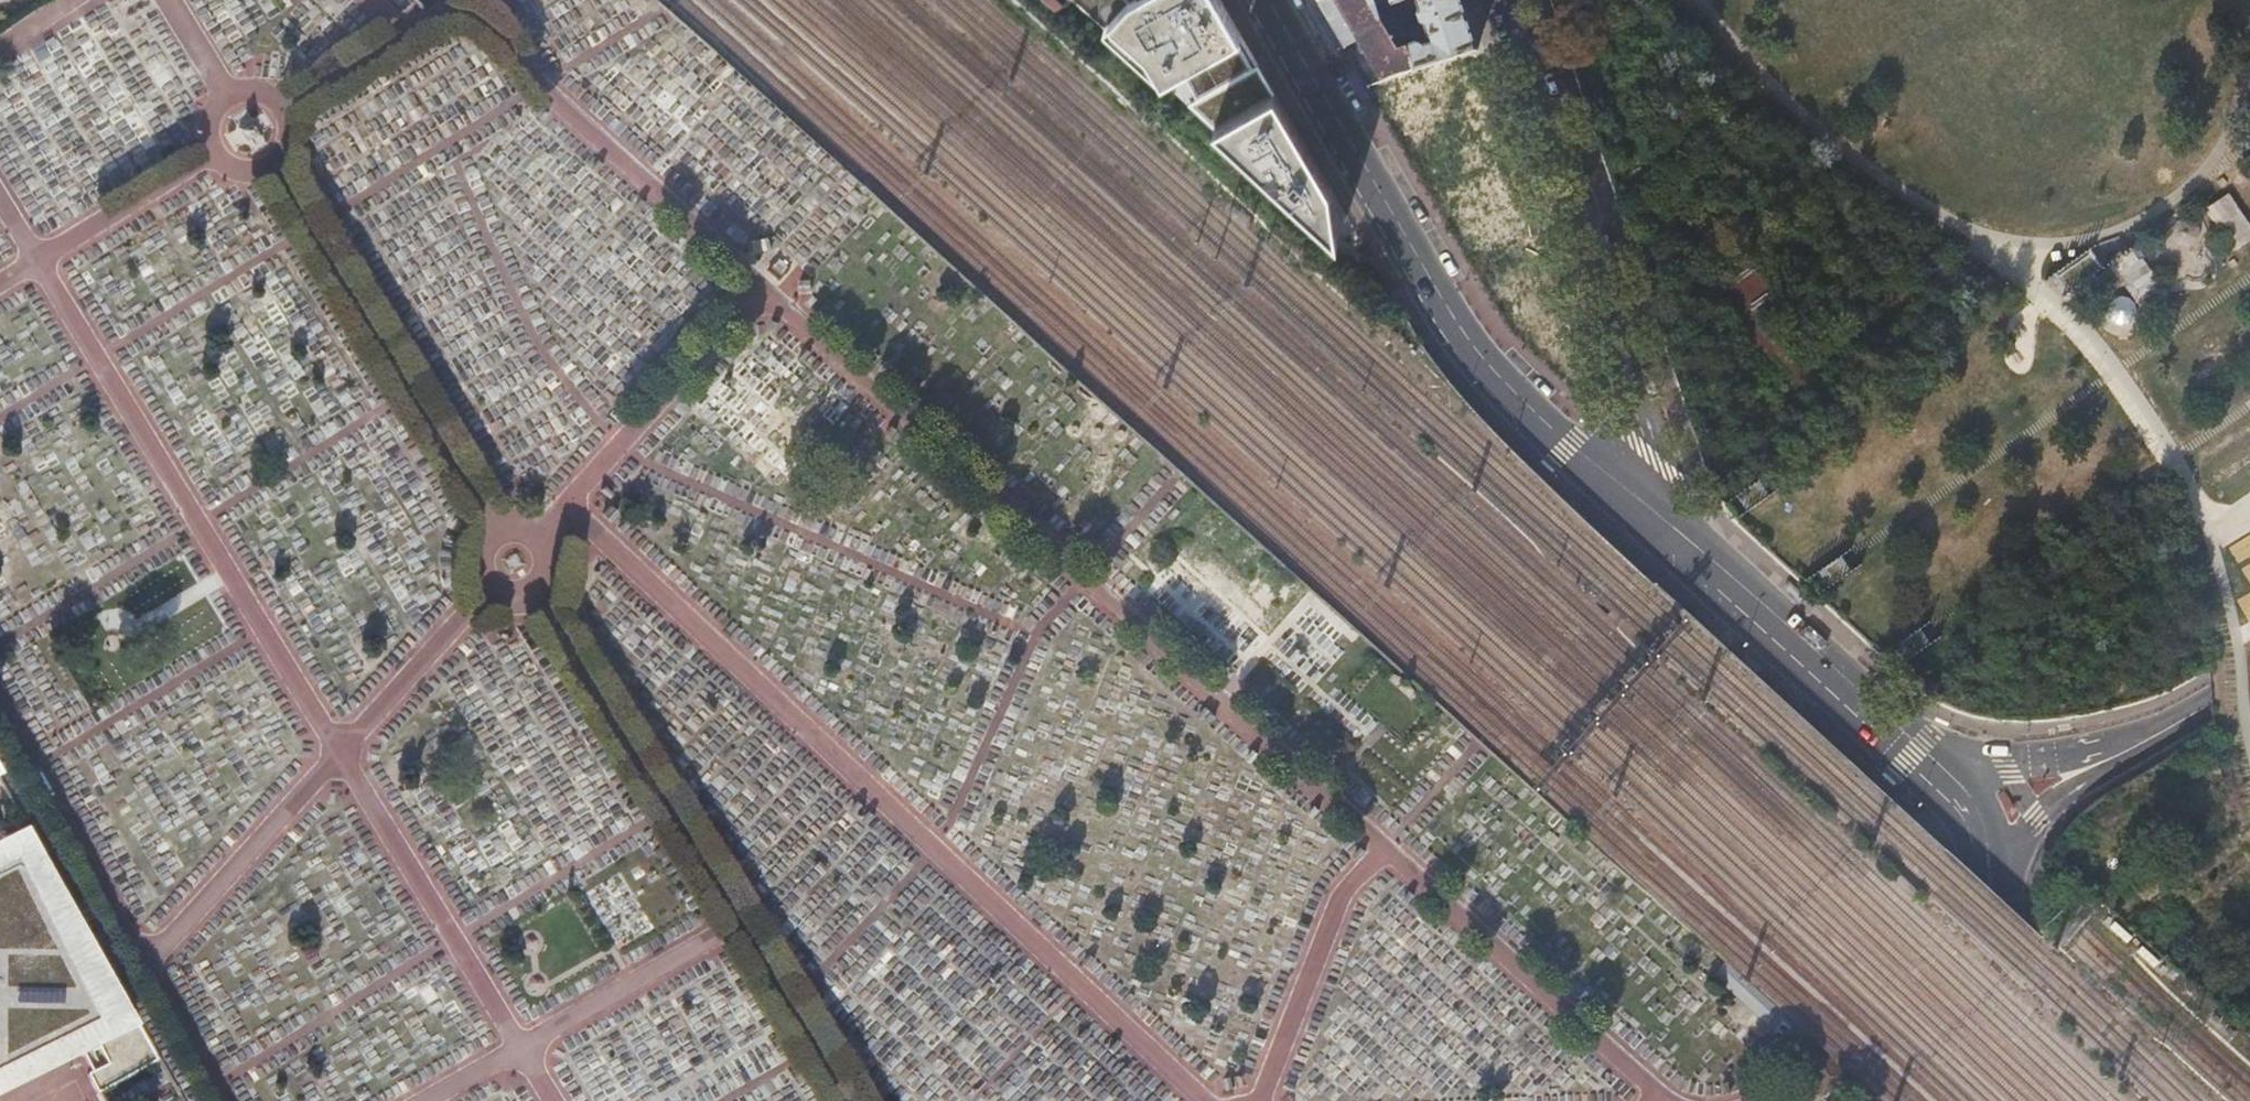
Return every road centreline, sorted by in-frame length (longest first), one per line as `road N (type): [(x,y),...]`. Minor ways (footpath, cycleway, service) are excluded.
road 1 (secondary): [(1268,0),(1471,348),(1523,407),(1680,547)]
road 2 (residential): [(1500,0),(1680,547)]
road 3 (secondary): [(1680,547),(1916,754)]
road 4 (residential): [(2208,703),(2112,744),(2056,756),(1970,764),(1916,754)]
road 5 (residential): [(2016,842),(2050,806),(2208,703)]
road 6 (secondary): [(2001,1100),(1995,892)]

